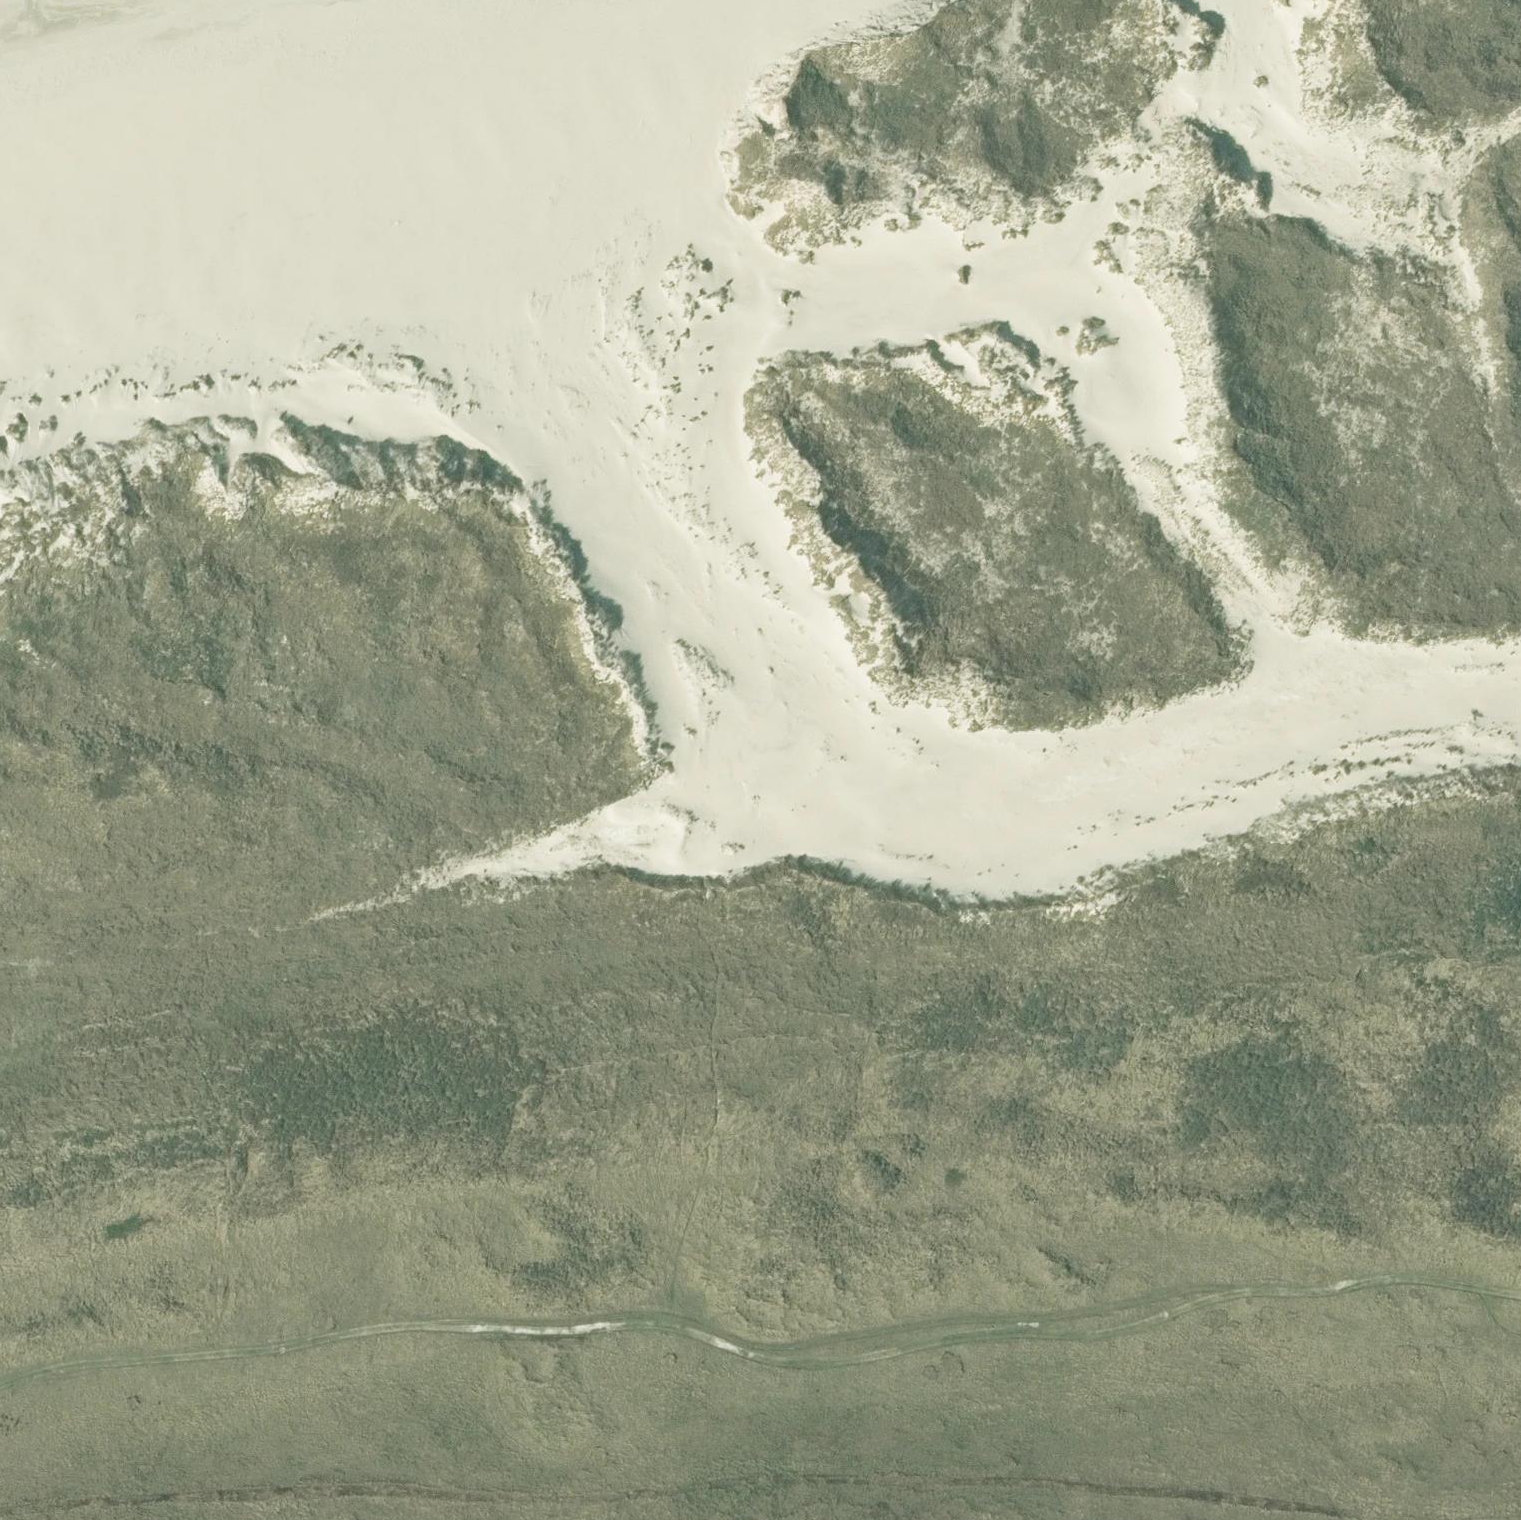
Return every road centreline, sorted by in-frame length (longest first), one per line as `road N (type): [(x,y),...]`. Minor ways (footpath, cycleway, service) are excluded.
road 1 (track): [(1520,1328),(1443,1336),(1278,1301),(1234,1282),(757,1341),(675,1312),(306,1322),(0,1375)]

